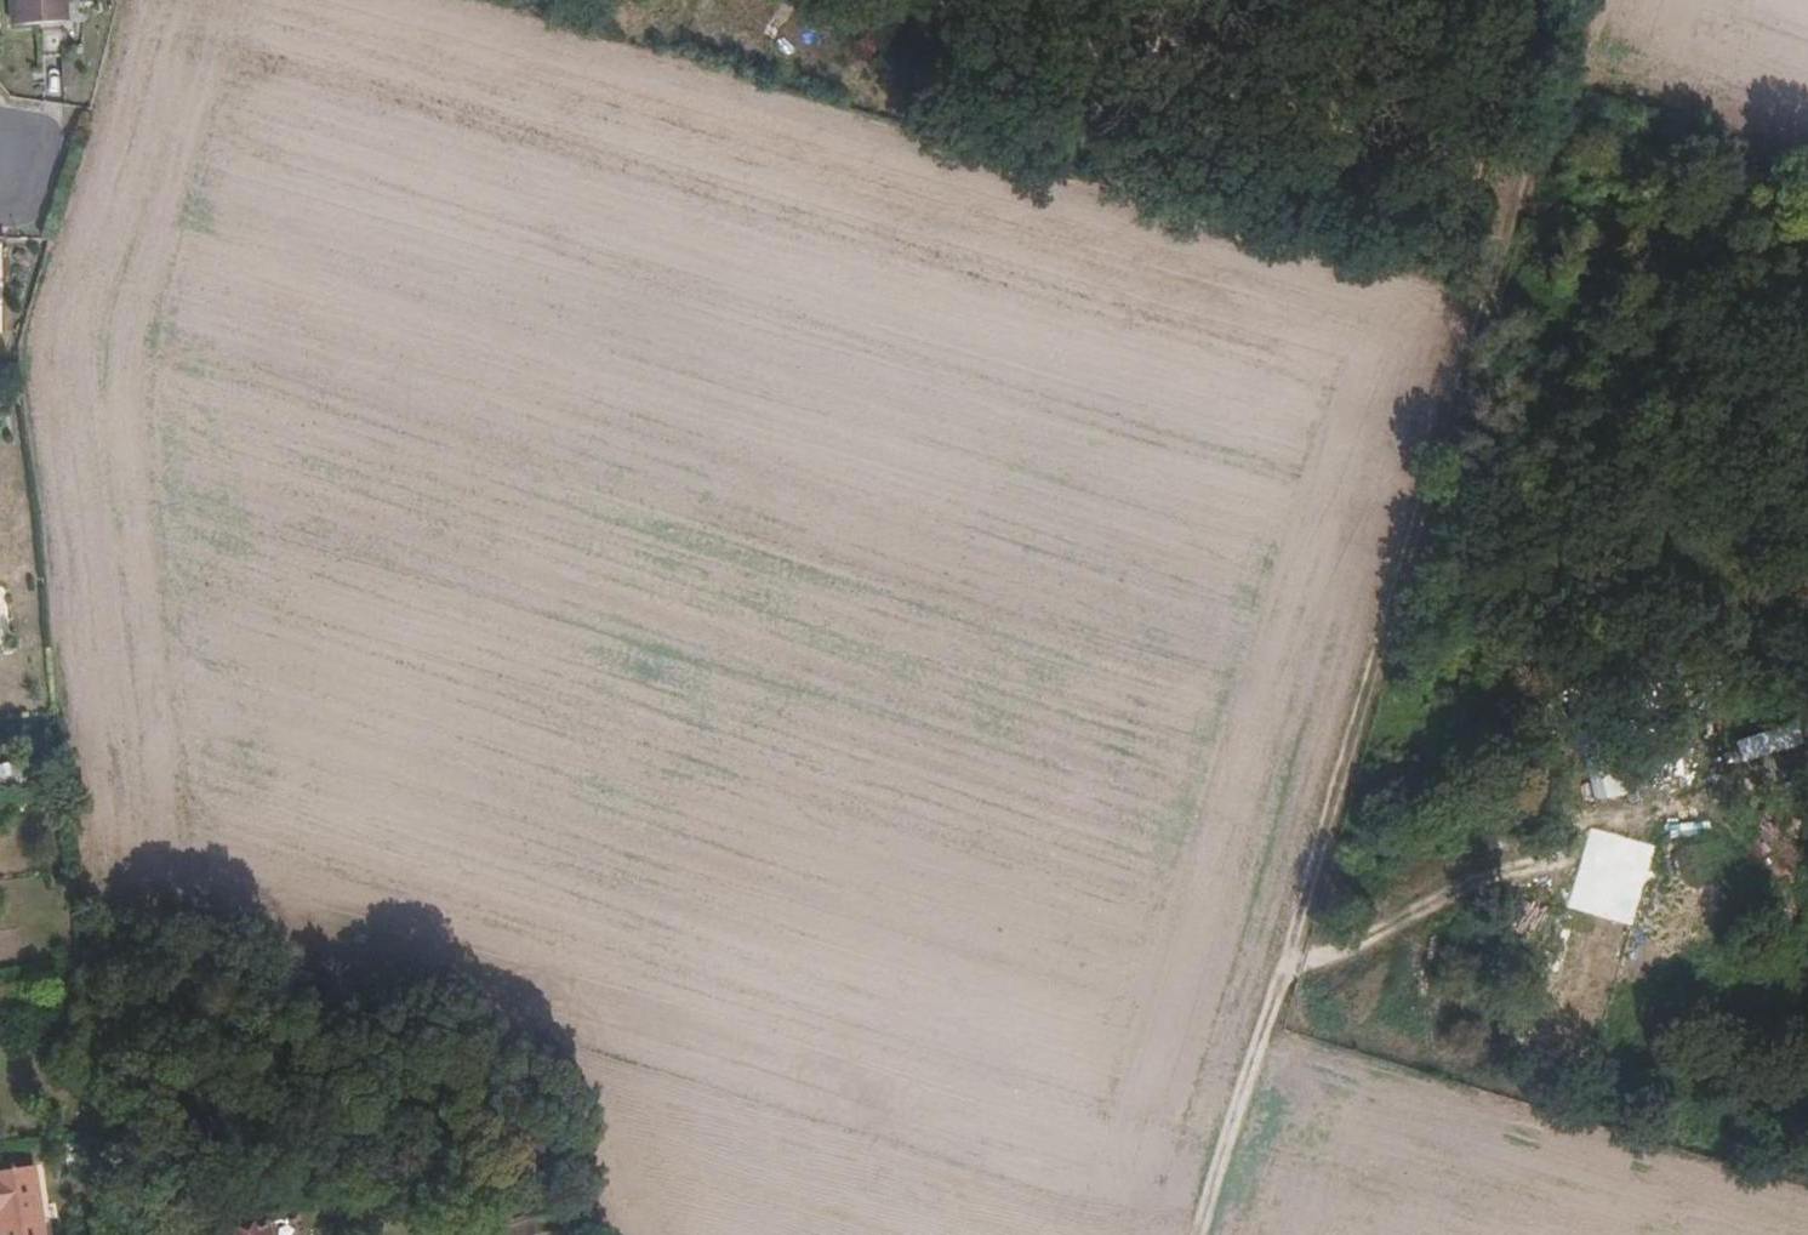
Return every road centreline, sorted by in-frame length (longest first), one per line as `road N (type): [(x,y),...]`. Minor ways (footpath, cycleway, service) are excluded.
road 1 (track): [(1206,1234),(1587,0)]
road 2 (track): [(1535,181),(1807,258)]

